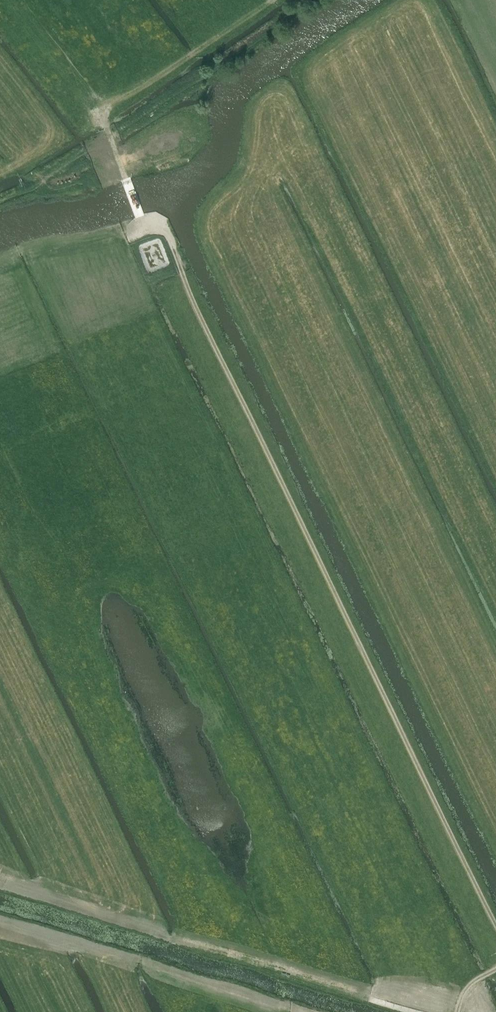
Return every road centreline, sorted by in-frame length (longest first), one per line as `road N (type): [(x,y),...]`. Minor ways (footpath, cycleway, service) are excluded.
road 1 (track): [(103,144),(129,216),(171,242),(495,926)]
road 2 (track): [(0,883),(415,1011)]
road 3 (track): [(273,0),(105,106),(97,119),(103,144)]

